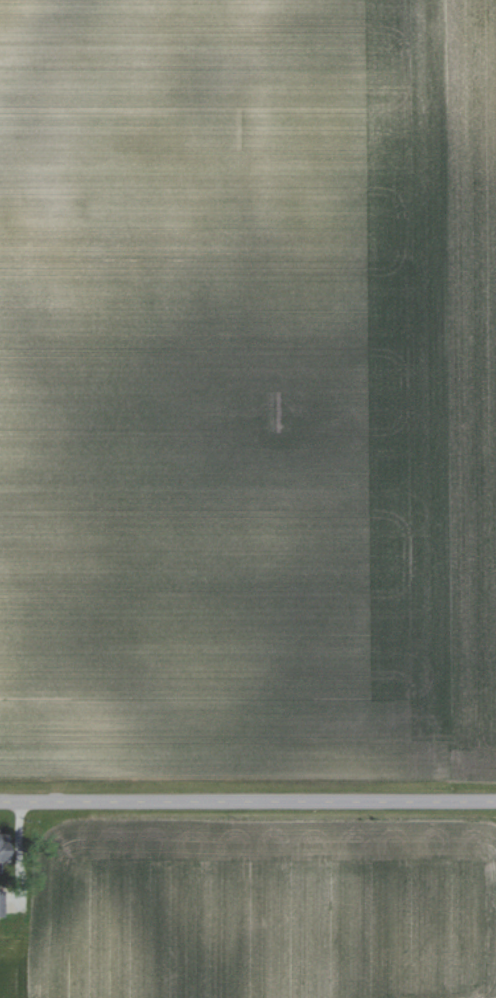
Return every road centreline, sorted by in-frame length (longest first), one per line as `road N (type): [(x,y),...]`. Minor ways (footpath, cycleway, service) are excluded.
road 1 (tertiary): [(495,793),(0,794)]

